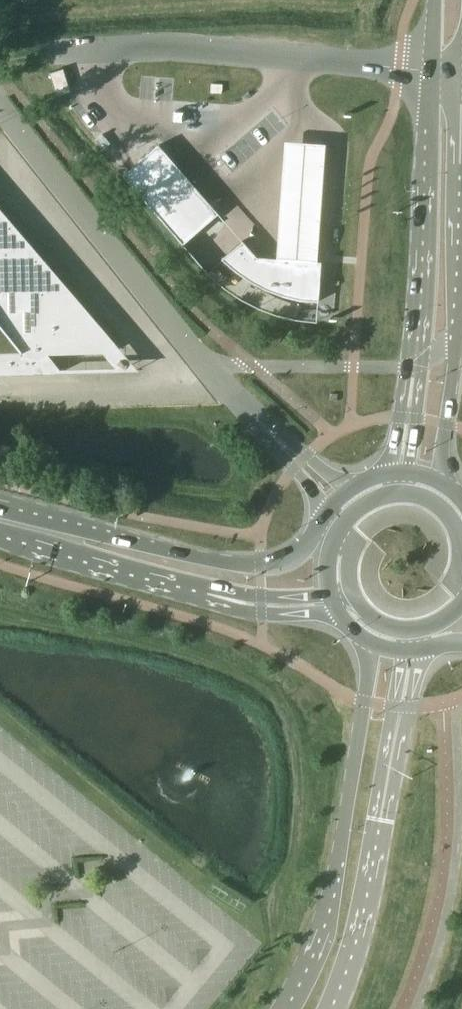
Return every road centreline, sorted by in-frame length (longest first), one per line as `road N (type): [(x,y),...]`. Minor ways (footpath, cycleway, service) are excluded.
road 1 (unclassified): [(432,69),(166,45),(48,51)]
road 2 (unclassified): [(370,642),(336,864),(312,943),(278,1008)]
road 3 (secondary): [(326,512),(293,556),(259,566),(0,511)]
road 4 (tertiary): [(441,483),(461,151)]
road 5 (unclassified): [(210,367),(0,110)]
road 6 (tertiary): [(432,69),(412,377)]
road 7 (secondary): [(0,530),(209,587)]
road 8 (unclassified): [(330,1008),(360,926),(379,820)]
road 9 (unclassified): [(379,820),(424,648)]
road 10 (unclassified): [(379,820),(405,651)]
road 11 (secondary): [(209,587),(241,609),(339,614)]
road 12 (secondary): [(461,588),(456,528),(428,500),(399,493)]
road 13 (unclassified): [(353,488),(251,414)]
road 14 (unclassified): [(251,414),(326,512)]
road 15 (secondary): [(209,587),(331,596)]

